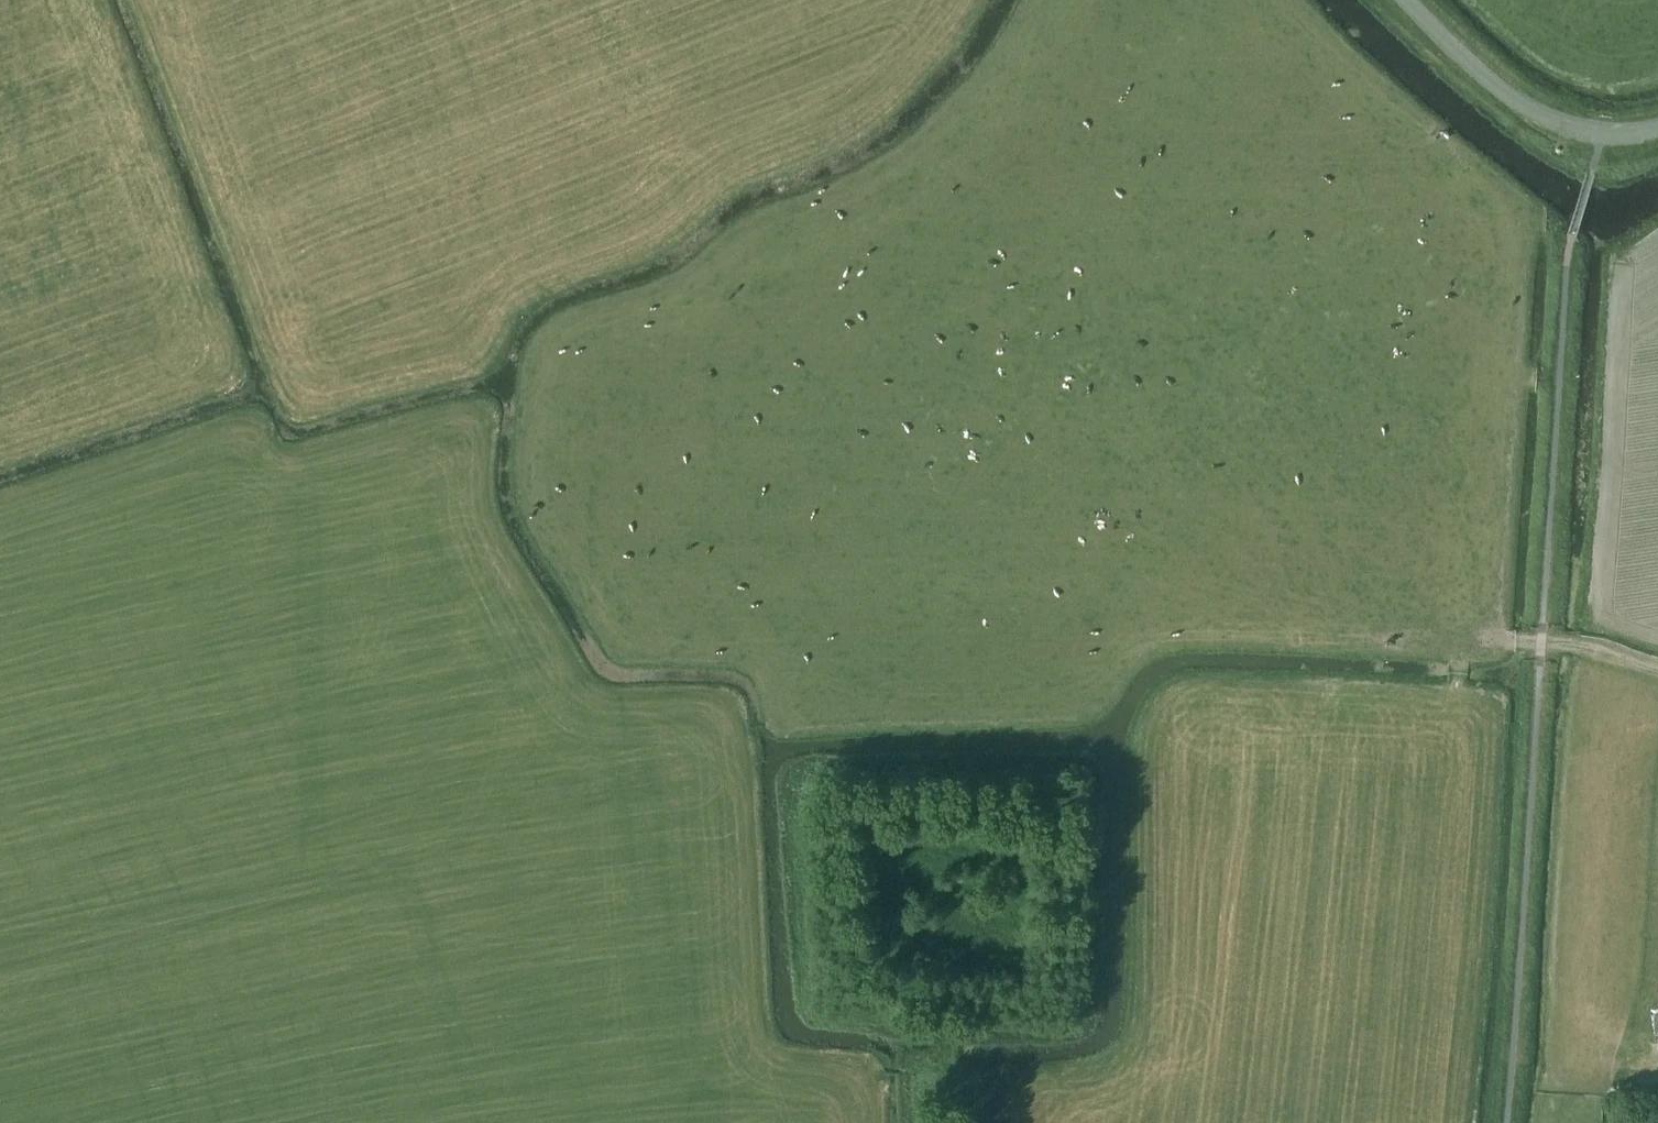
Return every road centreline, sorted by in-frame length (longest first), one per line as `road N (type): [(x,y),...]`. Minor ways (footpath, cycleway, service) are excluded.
road 1 (unclassified): [(1657,127),(1603,130),(1544,114),(1498,87),(1409,0)]
road 2 (track): [(1657,672),(1571,648),(1487,640),(1463,658),(1456,693)]

